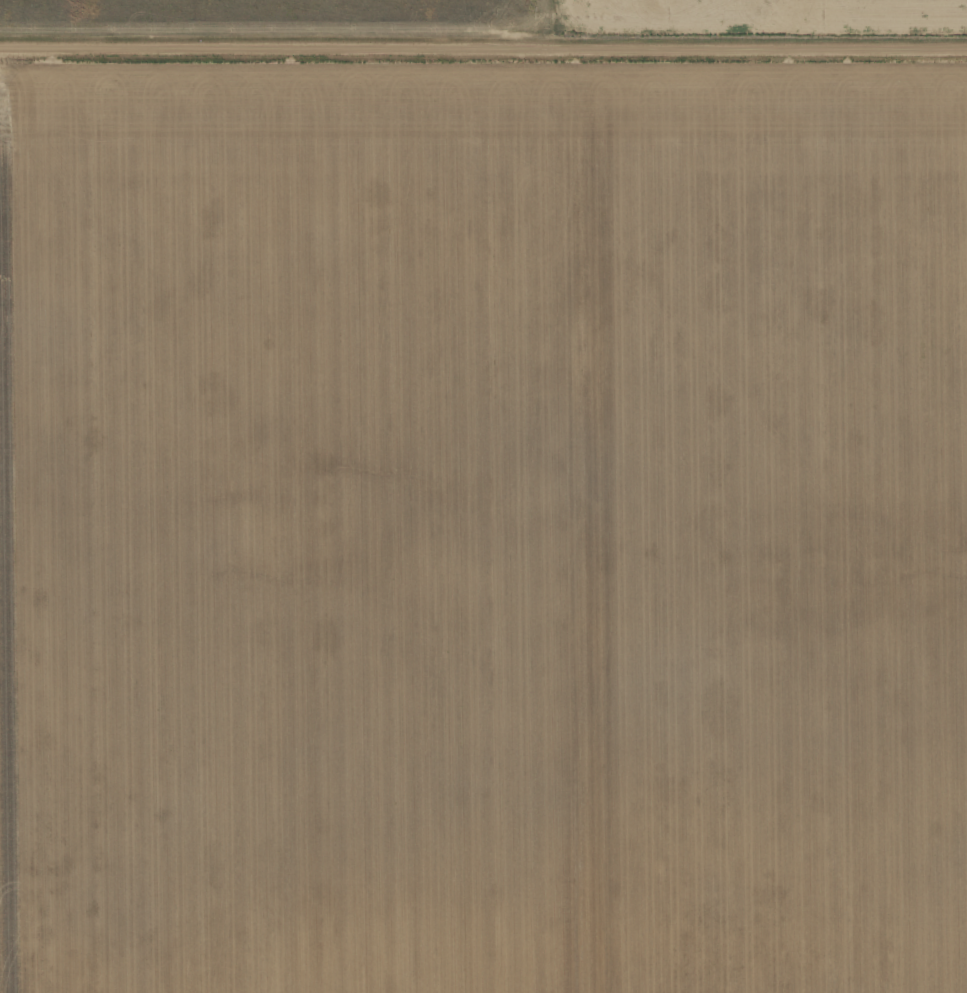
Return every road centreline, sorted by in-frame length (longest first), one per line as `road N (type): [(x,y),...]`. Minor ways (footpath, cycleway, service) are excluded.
road 1 (residential): [(0,45),(966,46)]

